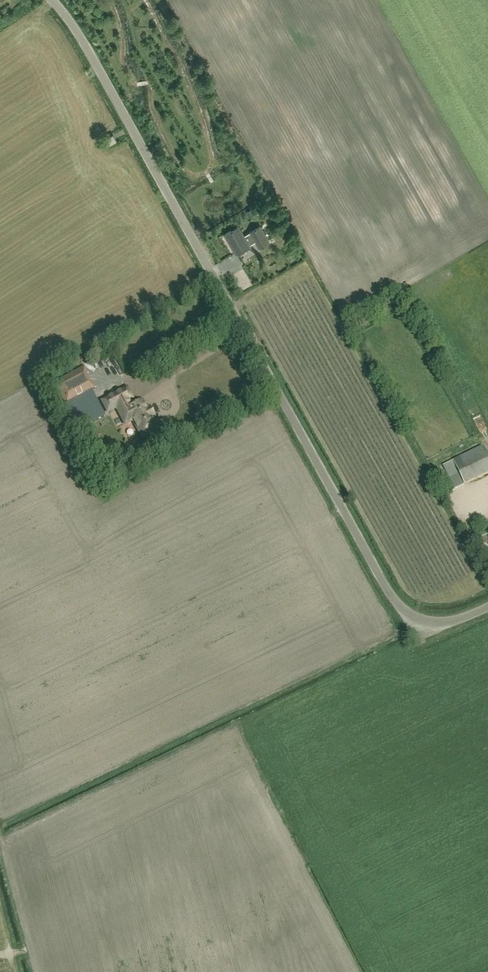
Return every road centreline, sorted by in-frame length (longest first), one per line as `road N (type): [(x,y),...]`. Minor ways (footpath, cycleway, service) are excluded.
road 1 (unclassified): [(487,606),(434,628),(421,628),(401,609),(51,0)]

